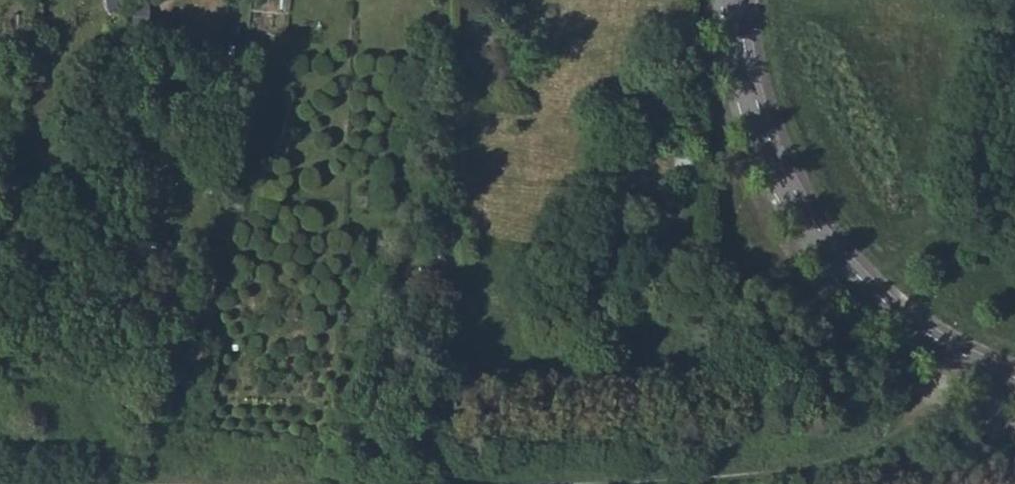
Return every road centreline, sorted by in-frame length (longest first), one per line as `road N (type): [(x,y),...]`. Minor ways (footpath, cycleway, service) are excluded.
road 1 (residential): [(734,0),(747,66),(786,173),(832,254),(887,322),(1014,390)]

